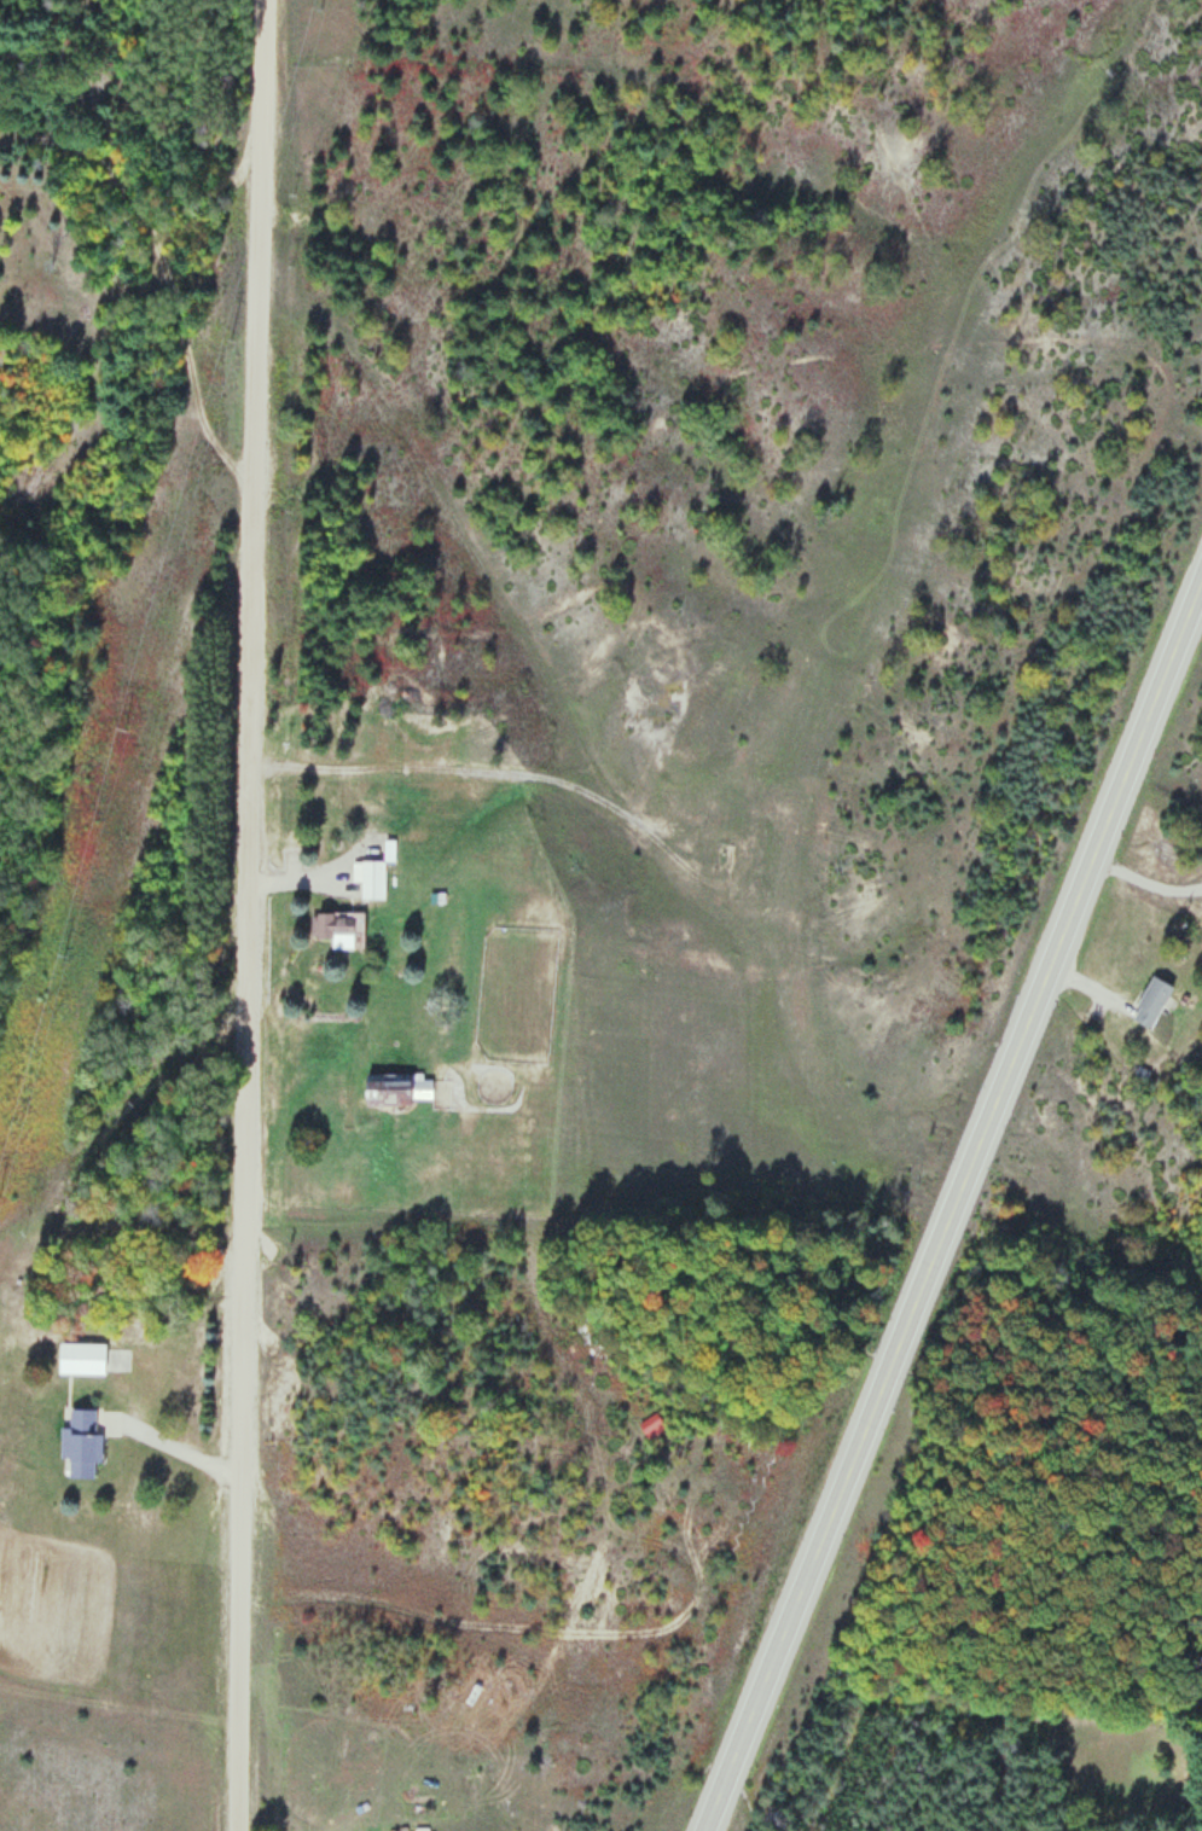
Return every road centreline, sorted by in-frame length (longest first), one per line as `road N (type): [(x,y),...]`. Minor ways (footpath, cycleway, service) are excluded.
road 1 (residential): [(240,1830),(266,0)]
road 2 (secondary): [(706,1830),(1201,578)]

